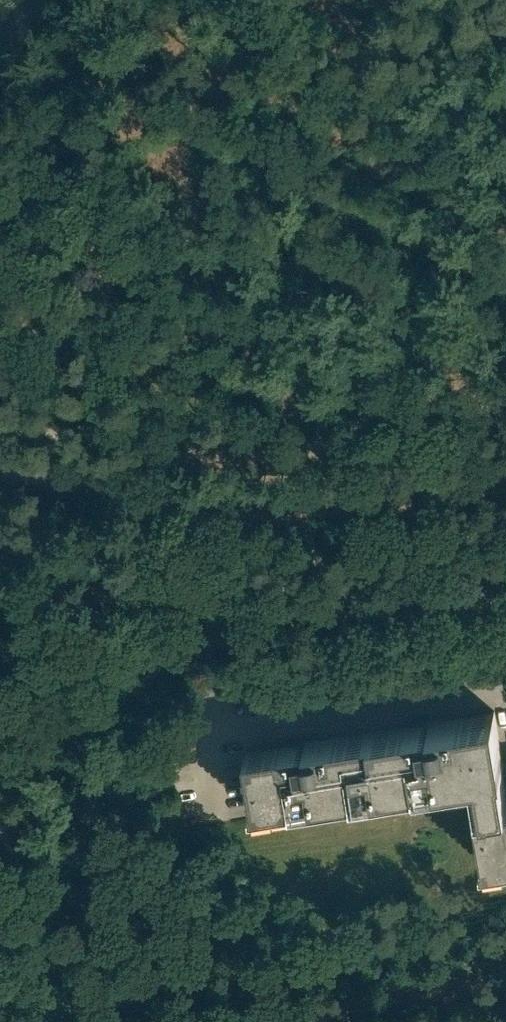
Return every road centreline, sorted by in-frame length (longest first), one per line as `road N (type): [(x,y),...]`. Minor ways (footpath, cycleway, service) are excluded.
road 1 (tertiary): [(505,469),(392,494),(215,502),(134,493),(0,461)]
road 2 (tertiary): [(0,543),(158,583),(338,601),(505,583)]

